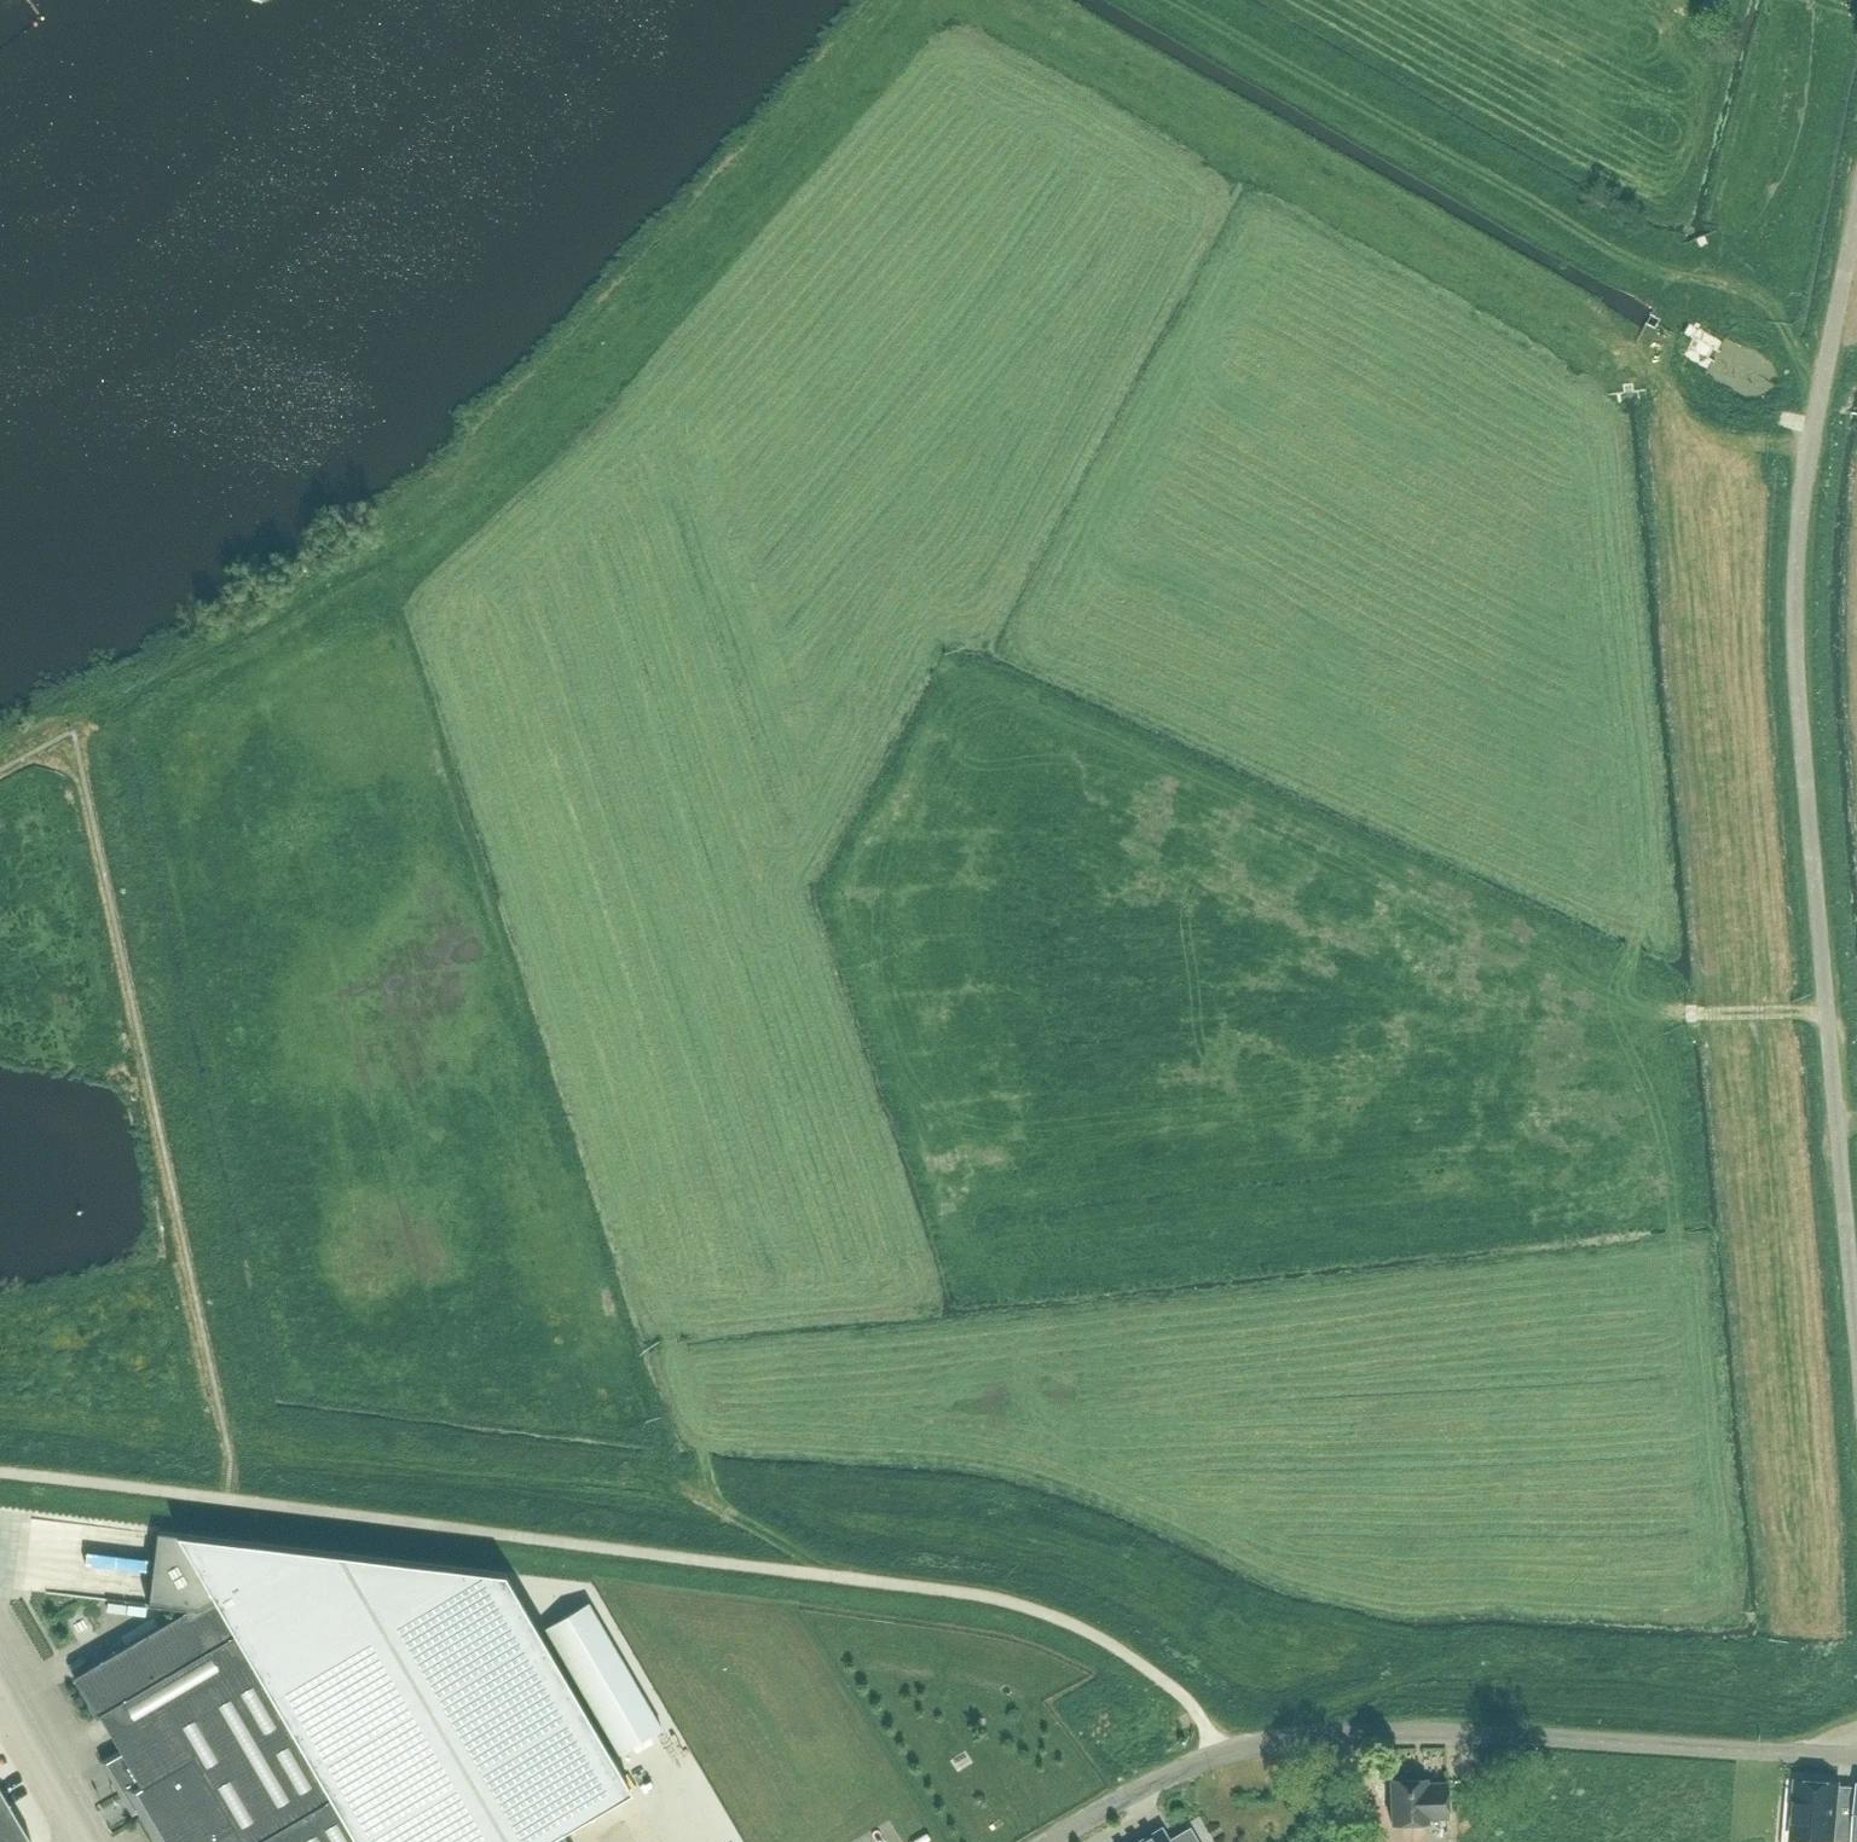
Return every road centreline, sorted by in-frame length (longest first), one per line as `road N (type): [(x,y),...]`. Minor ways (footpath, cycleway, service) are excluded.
road 1 (unclassified): [(1856,1327),(1802,730),(1800,550),(1856,205)]
road 2 (unclassified): [(1049,1841),(1216,1753),(1296,1738),(1433,1732),(1856,1756)]
road 3 (track): [(673,1476),(842,1576)]
road 4 (unclassified): [(86,1841),(0,1694)]

